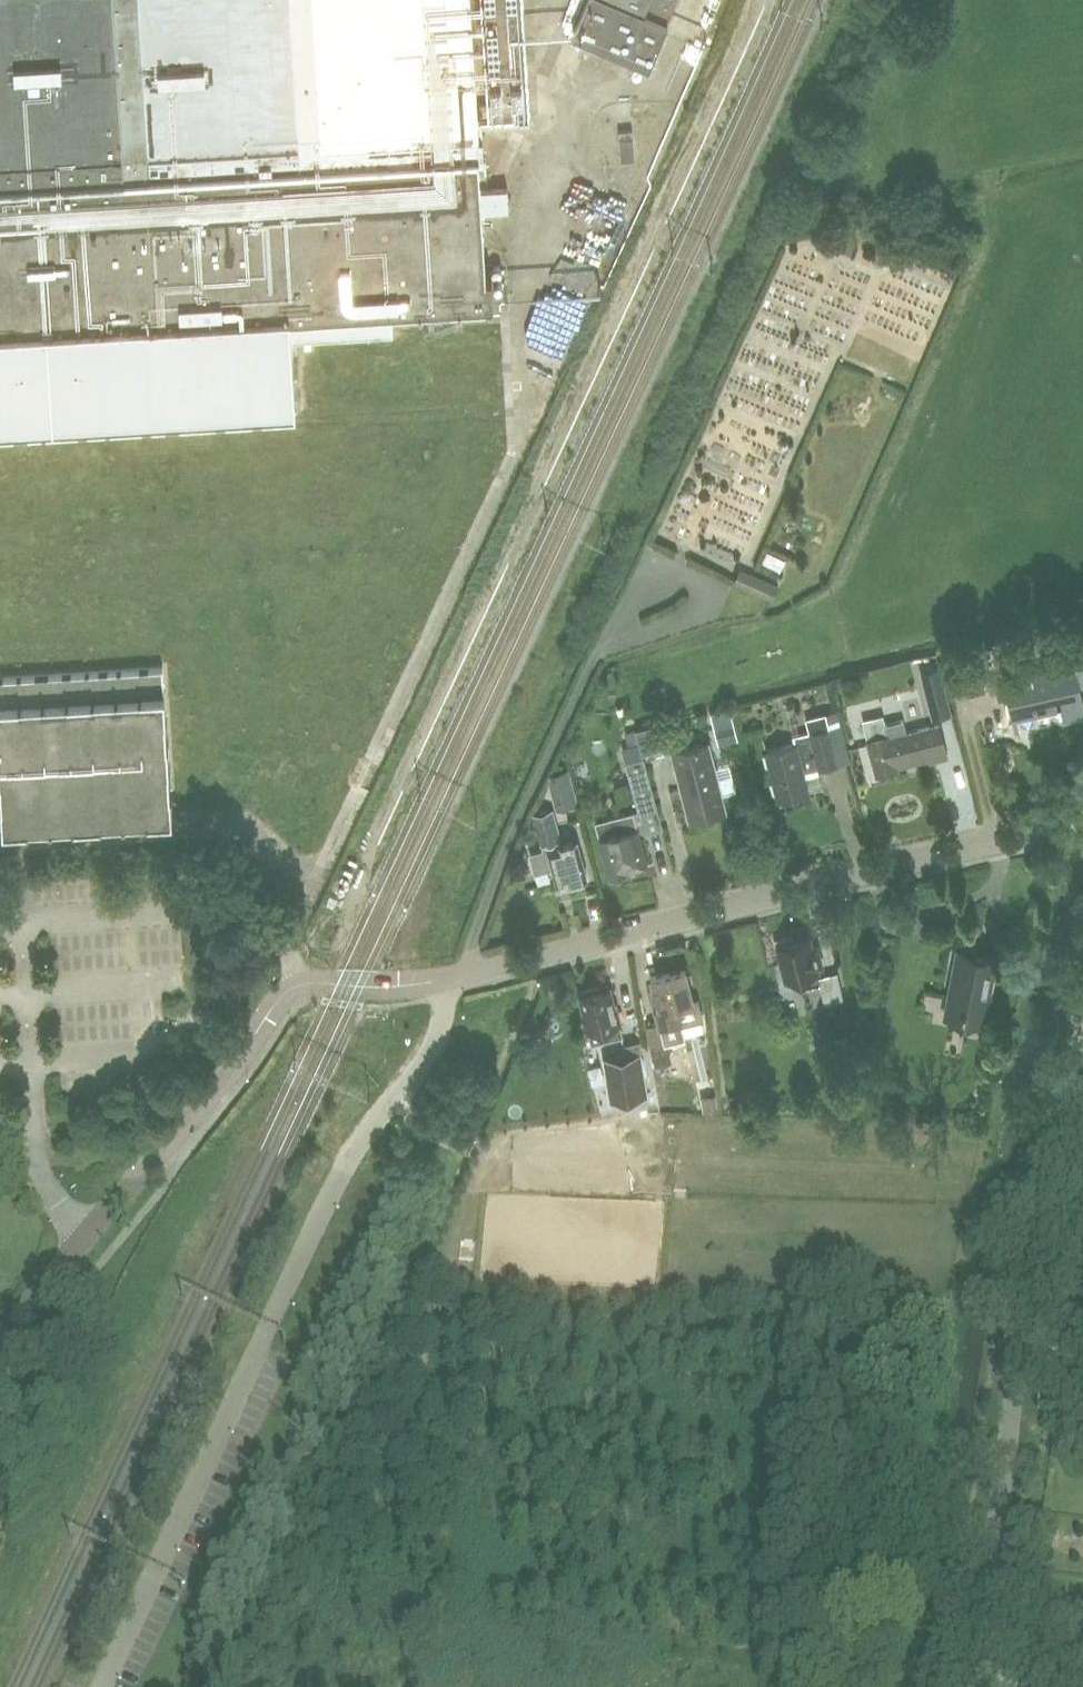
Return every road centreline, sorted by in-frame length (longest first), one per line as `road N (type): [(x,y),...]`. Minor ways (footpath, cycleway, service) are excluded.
road 1 (unclassified): [(458,979),(434,1053),(338,1176),(100,1686)]
road 2 (unclassified): [(983,1686),(1040,1241),(1062,1106),(1082,1038)]
road 3 (residential): [(0,1345),(287,991),(458,979)]
road 4 (residential): [(458,979),(1061,823)]

